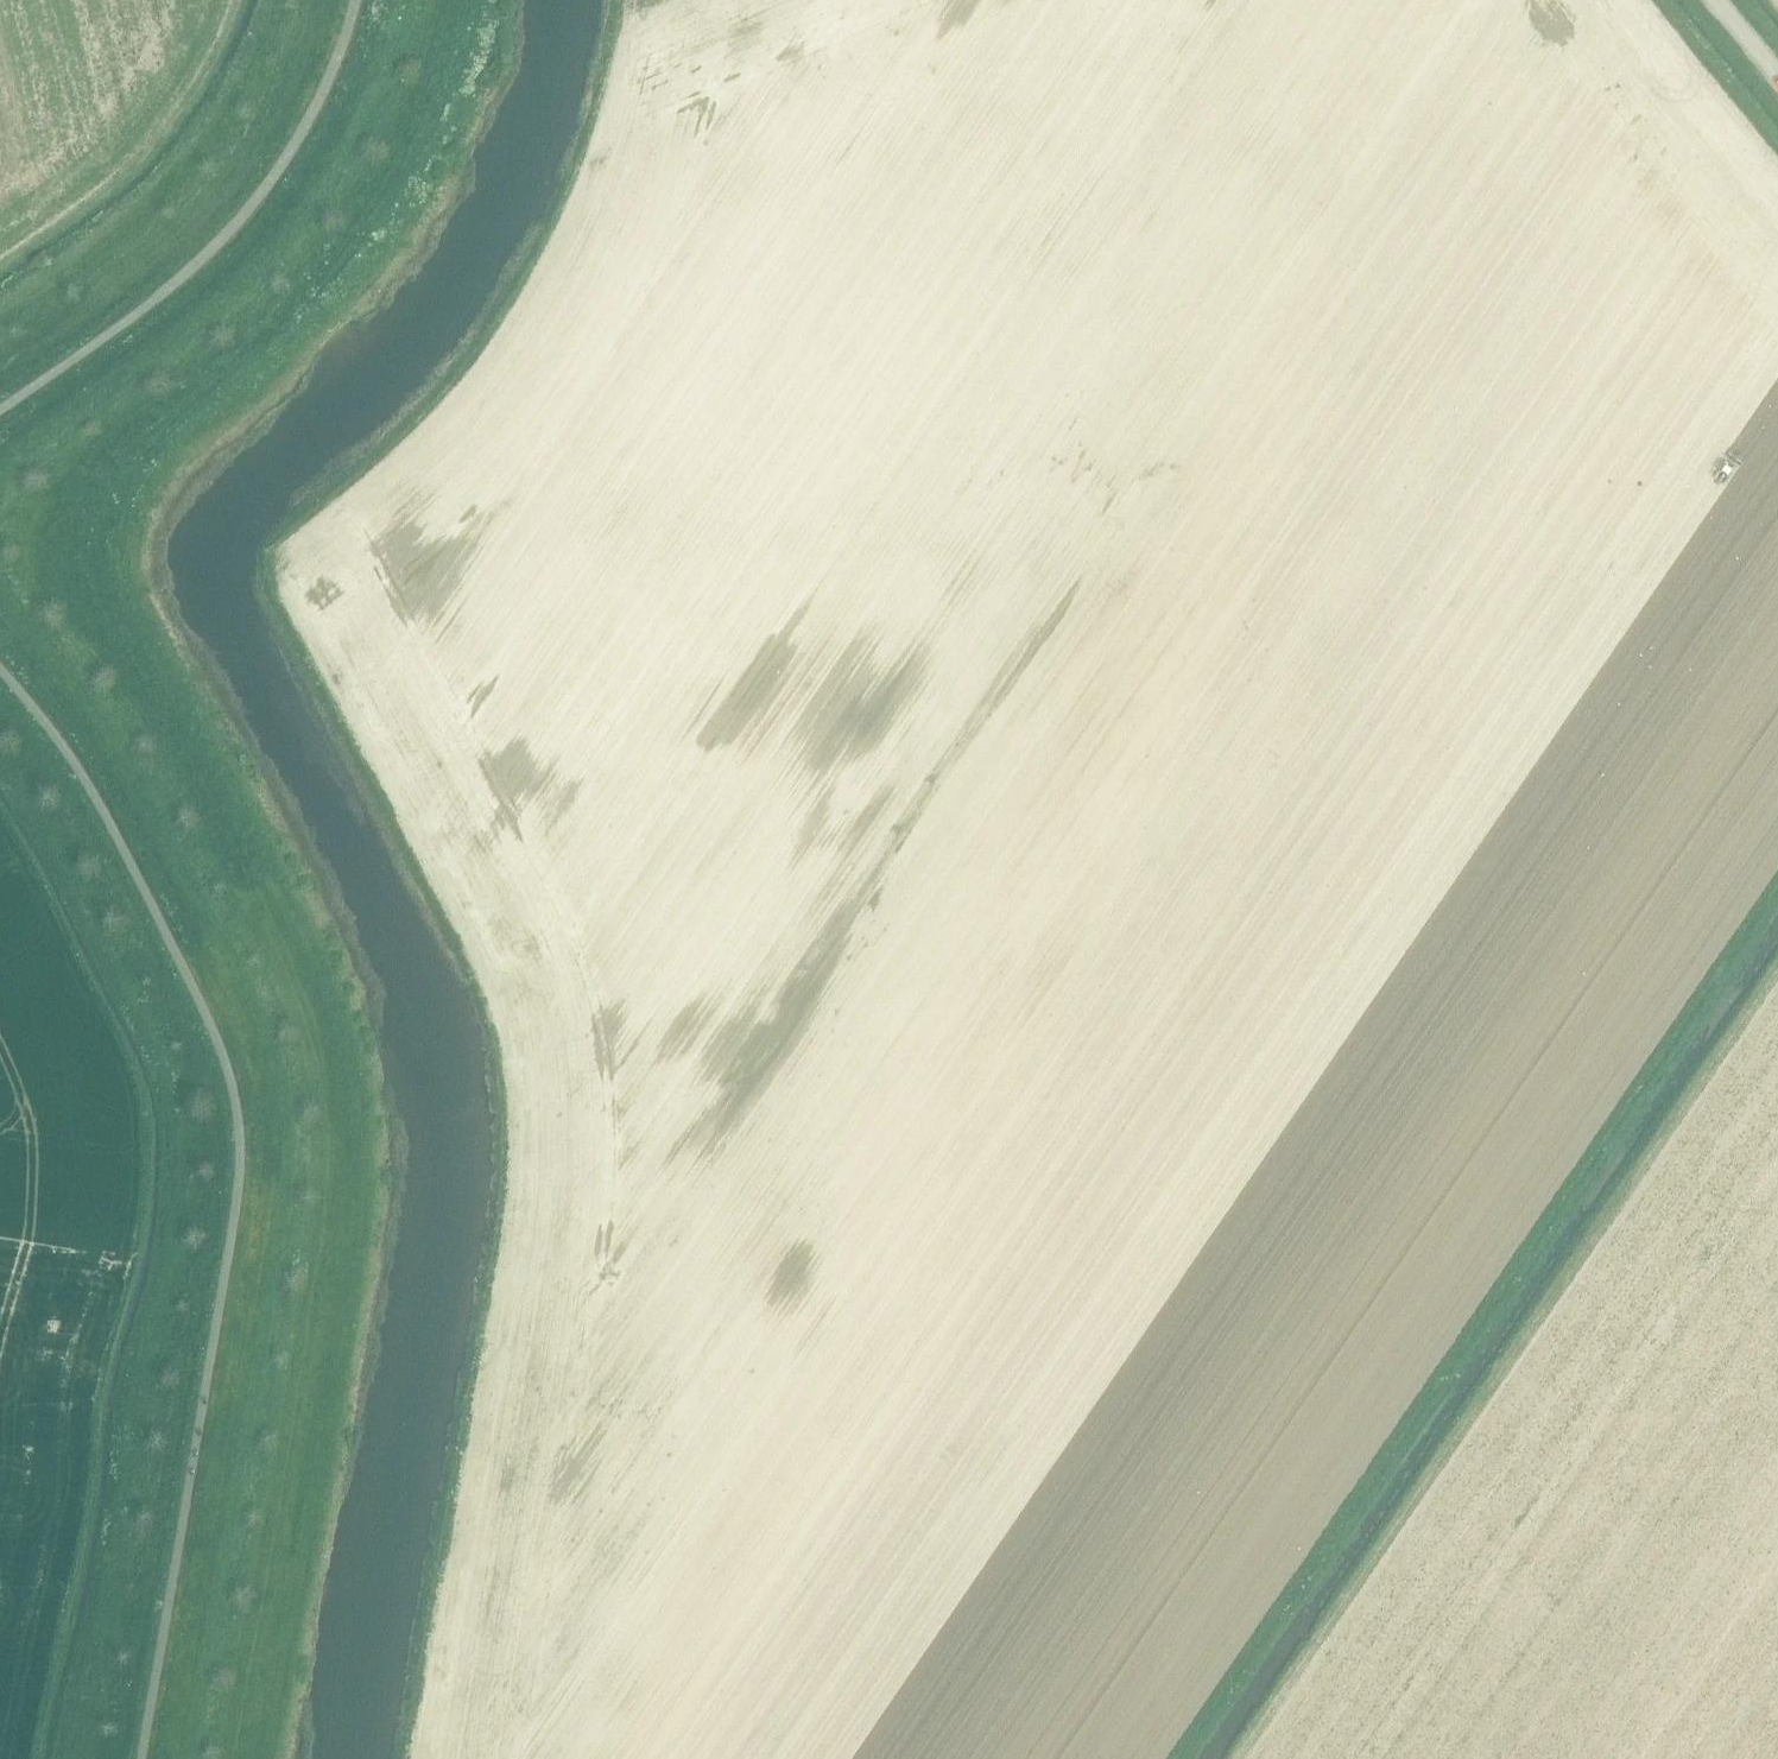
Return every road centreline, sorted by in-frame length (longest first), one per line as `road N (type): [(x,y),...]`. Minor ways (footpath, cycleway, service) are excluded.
road 1 (unclassified): [(140,1758),(226,1259),(237,1117),(200,1003),(122,847),(76,767),(0,668)]
road 2 (unclassified): [(0,407),(216,242),(286,157),(336,57),(355,0)]

